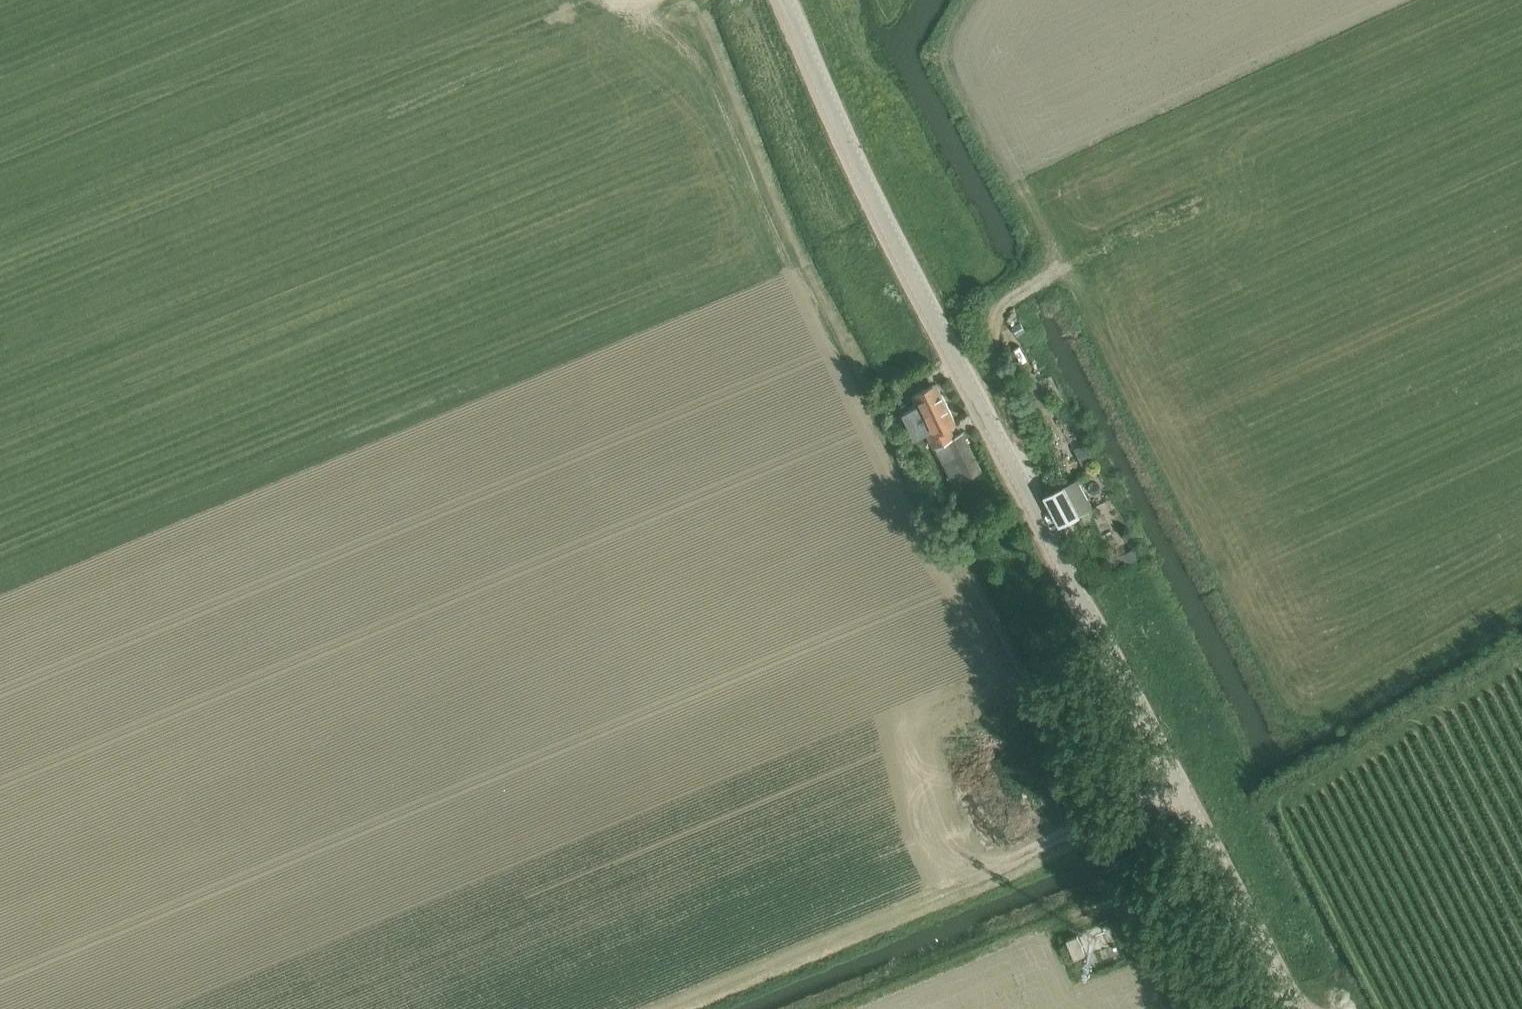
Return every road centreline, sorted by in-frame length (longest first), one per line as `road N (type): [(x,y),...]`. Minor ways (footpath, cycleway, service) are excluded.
road 1 (secondary): [(1292,1008),(952,358),(784,0)]

